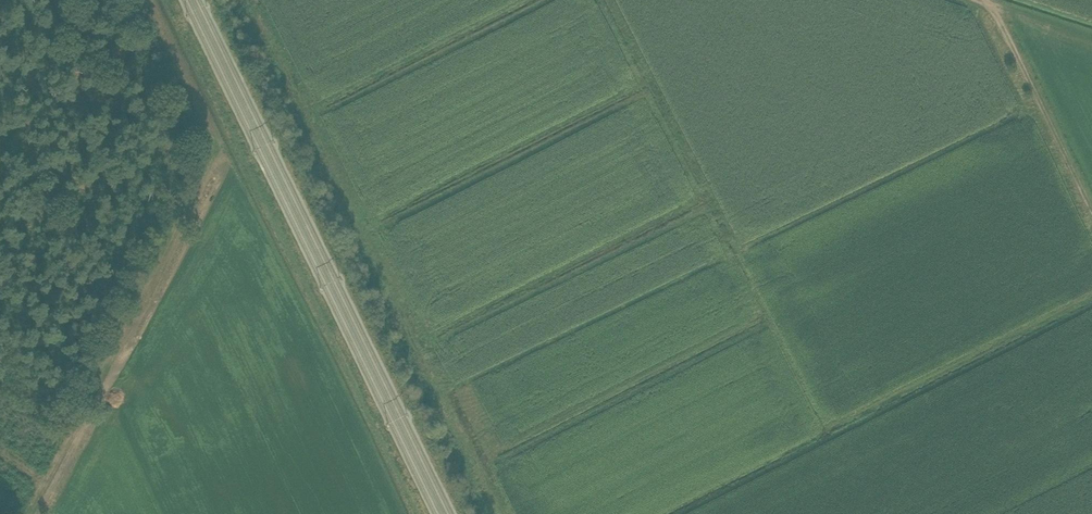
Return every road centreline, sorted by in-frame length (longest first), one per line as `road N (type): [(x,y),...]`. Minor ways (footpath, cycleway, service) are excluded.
road 1 (track): [(502,513),(249,0)]
road 2 (track): [(1091,210),(992,6),(973,0)]

